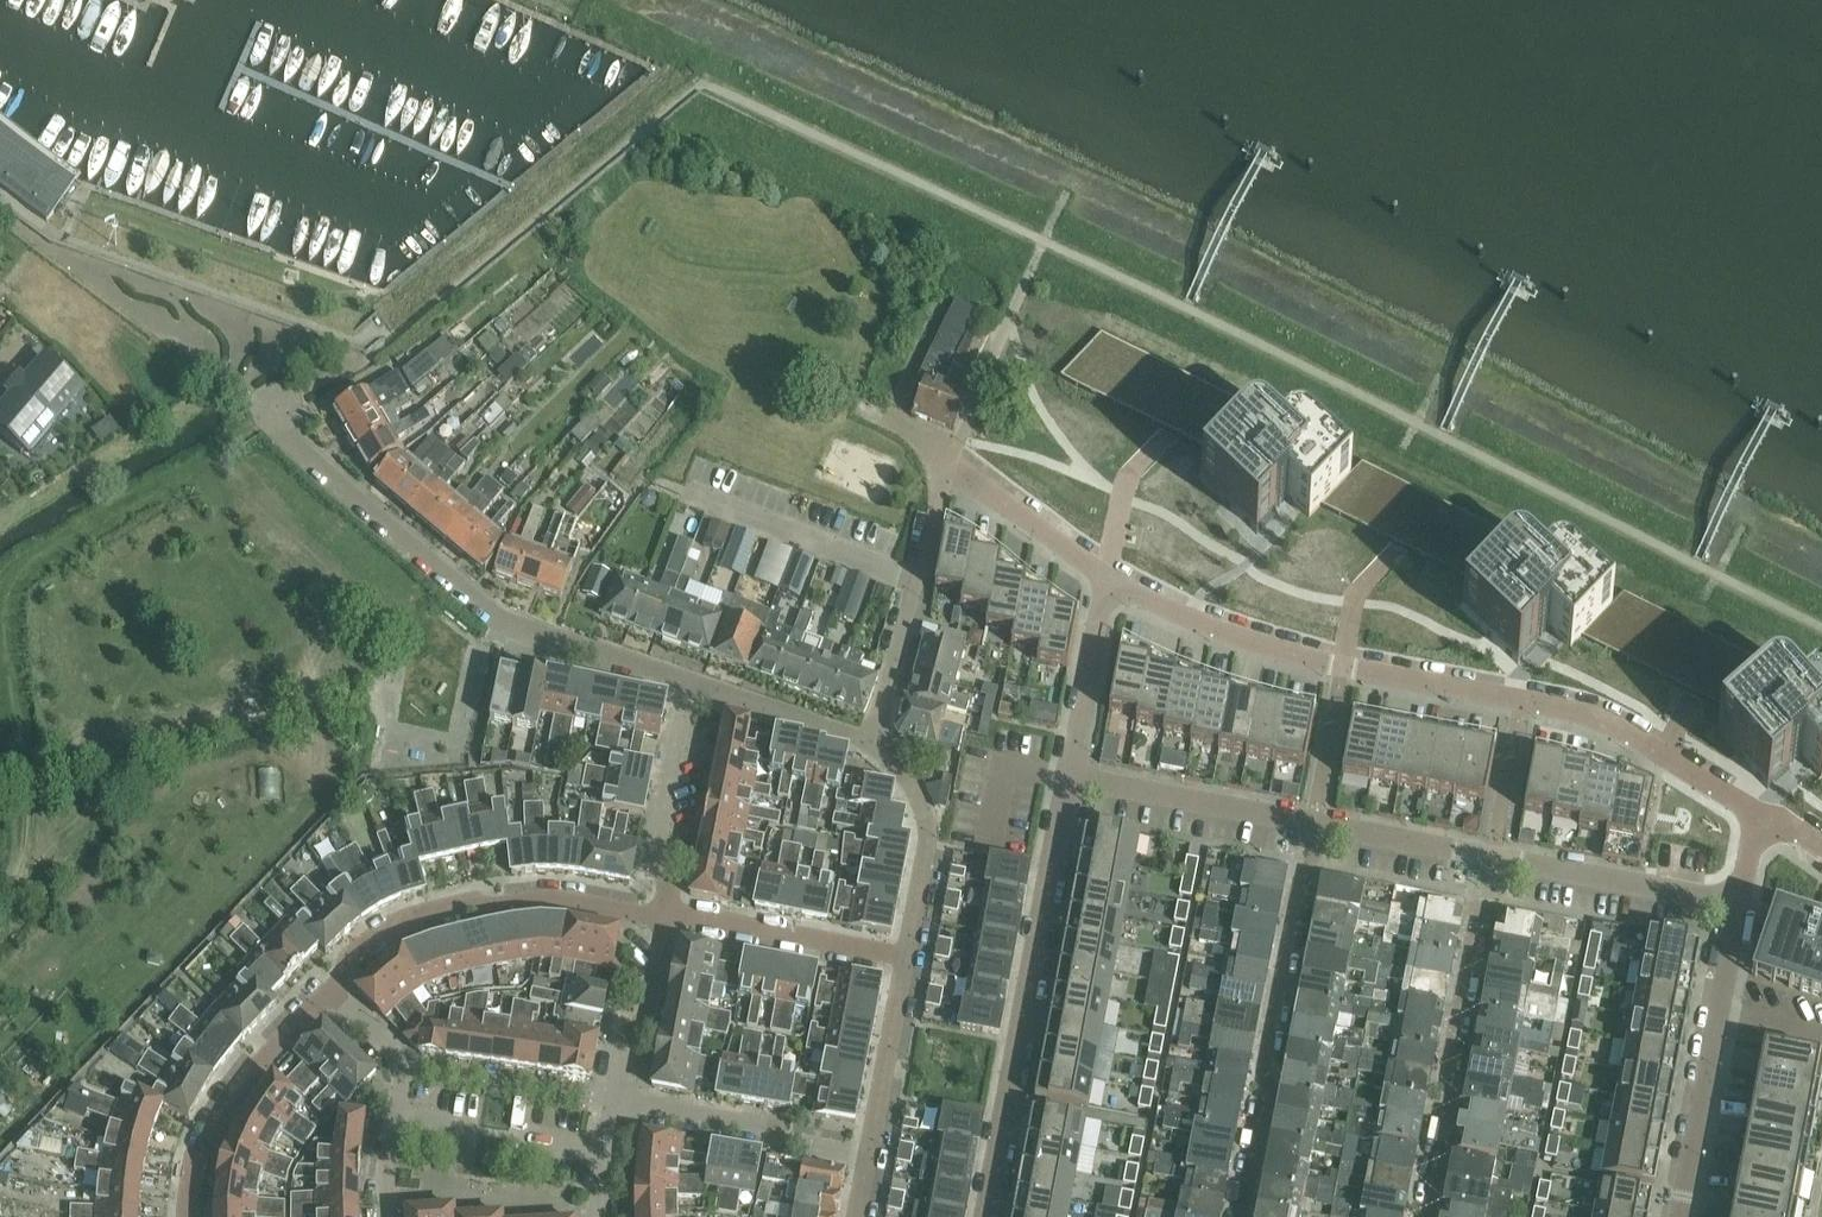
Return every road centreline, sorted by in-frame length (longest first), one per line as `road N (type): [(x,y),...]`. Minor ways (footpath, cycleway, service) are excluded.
road 1 (residential): [(691,682),(505,620),(267,410)]
road 2 (residential): [(1068,779),(985,1216)]
road 3 (residential): [(1243,1216),(1269,1082),(1263,1065),(1312,827)]
road 4 (residential): [(1494,858),(1488,895),(1476,911),(1427,1216)]
road 5 (residential): [(330,987),(391,924),(467,900),(566,900),(664,913)]
road 6 (residential): [(1679,1216),(1740,902)]
road 7 (residential): [(871,743),(946,468)]
road 8 (residential): [(188,1216),(192,1158),(239,1090),(330,987)]
road 9 (residential): [(867,1154),(787,1140),(770,1127),(612,1103)]
road 10 (residential): [(1522,703),(1600,723),(1760,808)]
road 11 (residential): [(1110,576),(1199,626),(1341,669)]
road 12 (residential): [(1494,858),(1740,902)]
road 13 (residential): [(1068,779),(1312,827)]
road 14 (residential): [(664,913),(905,959)]
road 15 (residential): [(664,913),(671,868),(656,848),(691,682)]
road 16 (residential): [(905,959),(927,824),(912,783),(871,743)]
road 17 (residential): [(1110,576),(1068,779)]
road 18 (residential): [(612,1103),(627,1031),(644,1014),(664,913)]
road 19 (residential): [(867,1154),(905,959)]
road 20 (residential): [(946,468),(1110,576)]
road 21 (residential): [(871,743),(691,682)]
road 22 (residential): [(1312,827),(1494,858)]
road 23 (residential): [(1341,669),(1522,703)]
road 24 (residential): [(1312,827),(1341,669)]
road 25 (residential): [(1522,703),(1494,858)]
road 26 (residential): [(394,1118),(400,1070),(330,987)]

